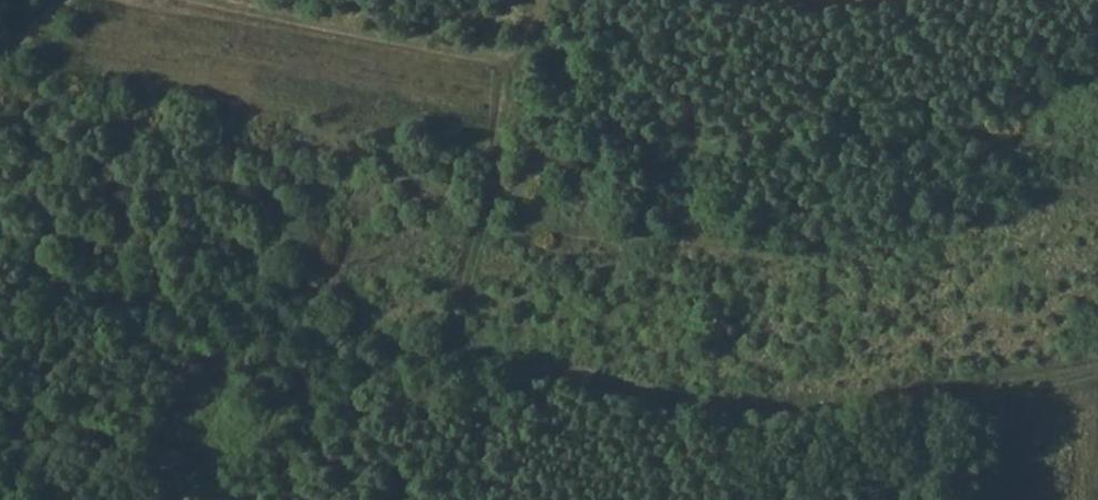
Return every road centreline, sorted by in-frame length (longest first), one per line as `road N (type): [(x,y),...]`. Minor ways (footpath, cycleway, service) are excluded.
road 1 (track): [(542,0),(500,63),(449,65),(140,0)]

